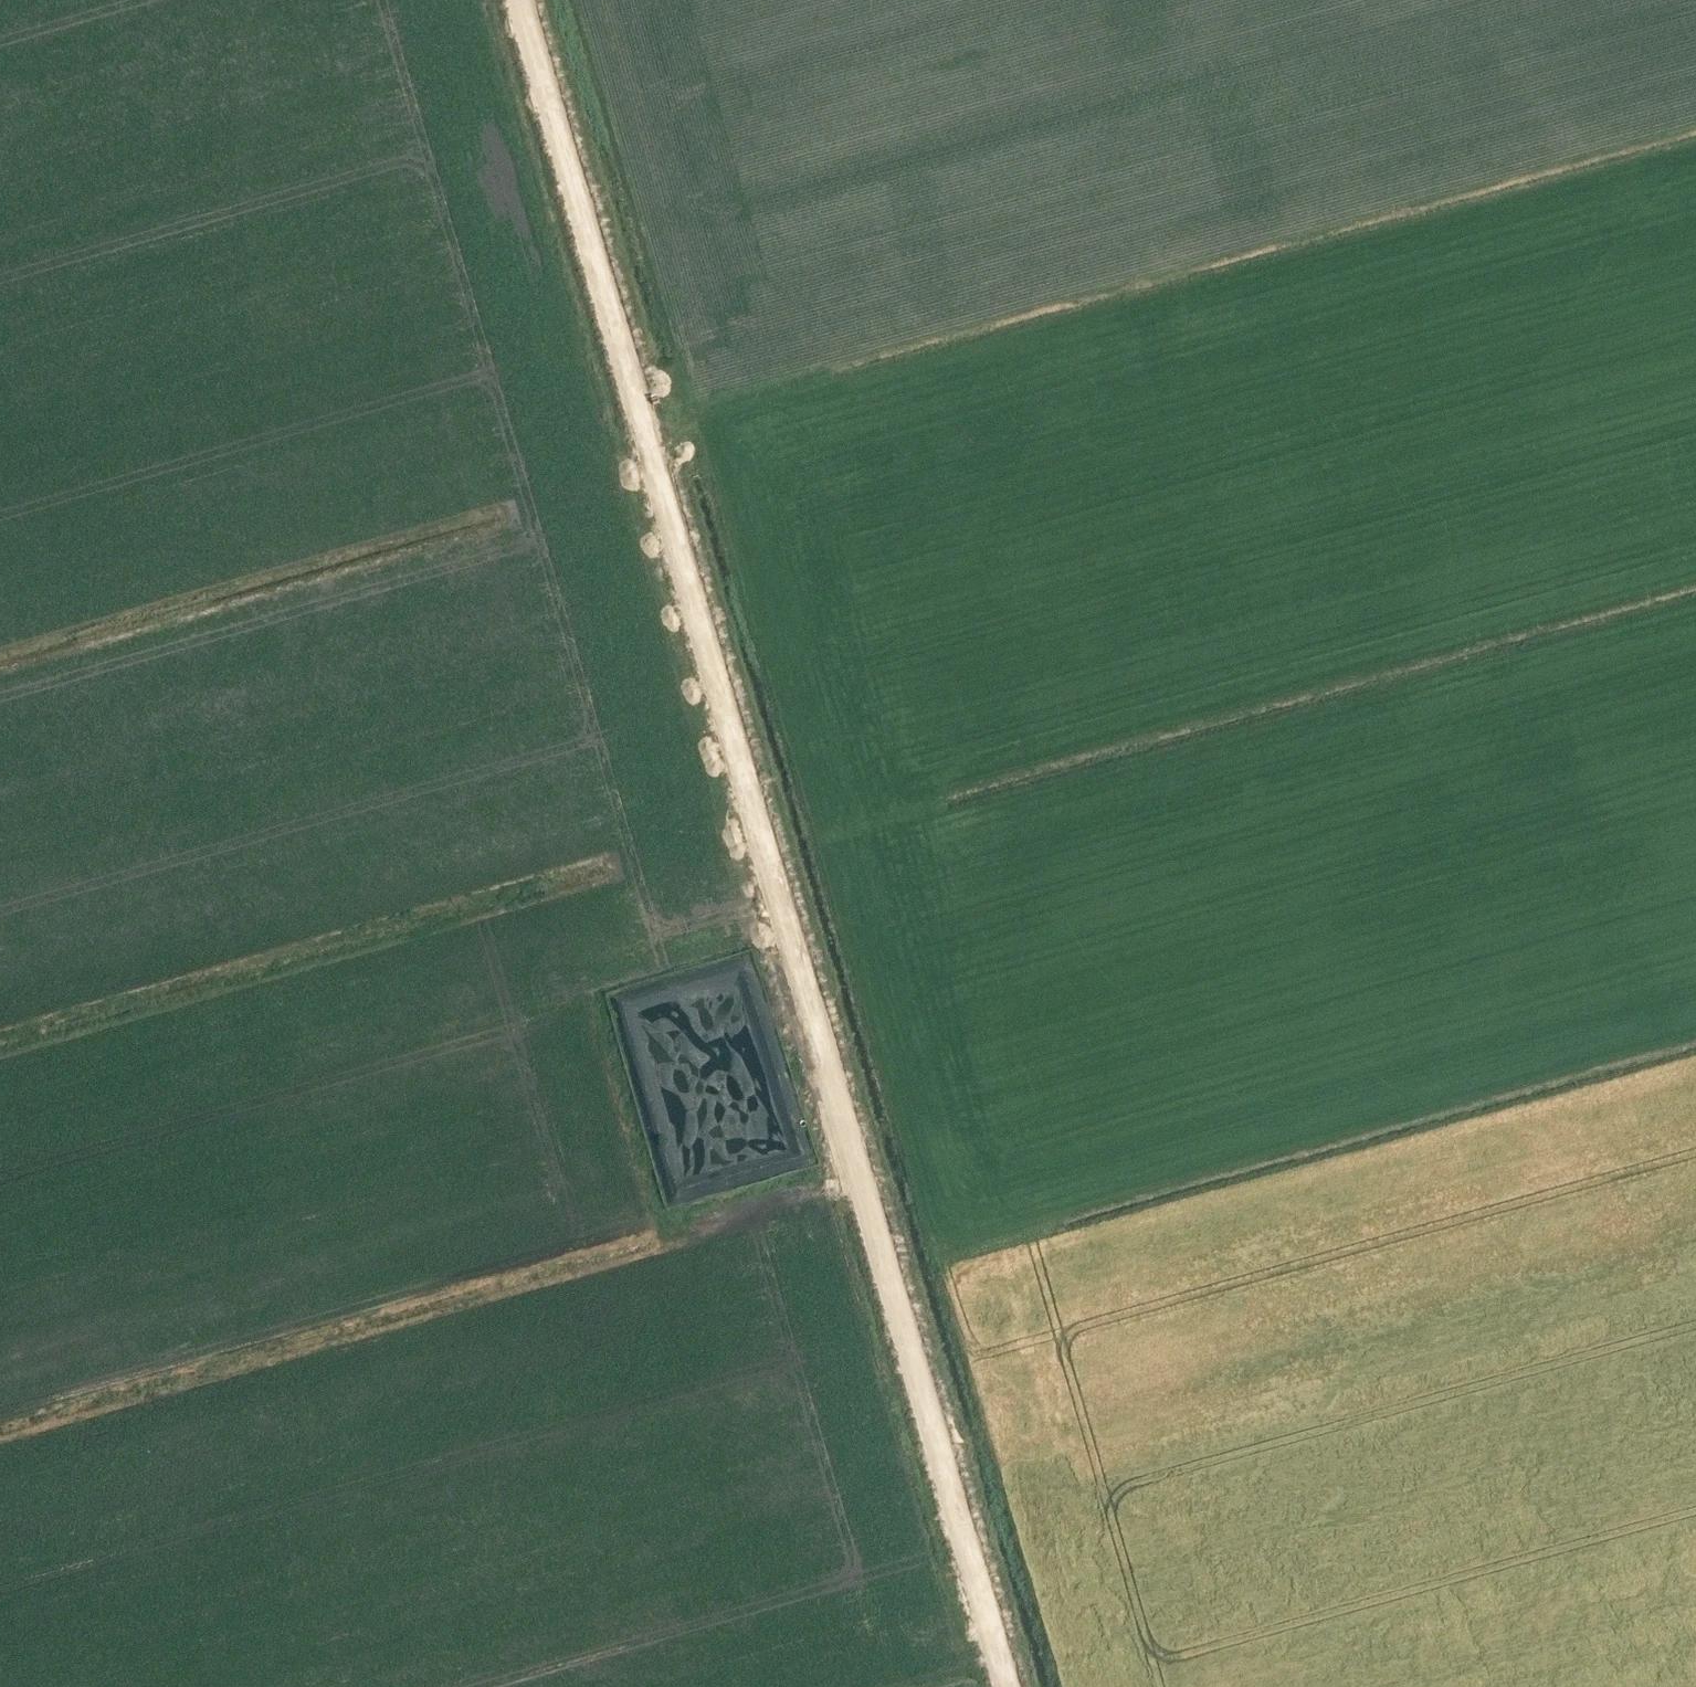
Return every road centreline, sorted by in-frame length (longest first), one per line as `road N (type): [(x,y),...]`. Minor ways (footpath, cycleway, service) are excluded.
road 1 (unclassified): [(1009,1686),(522,0)]

